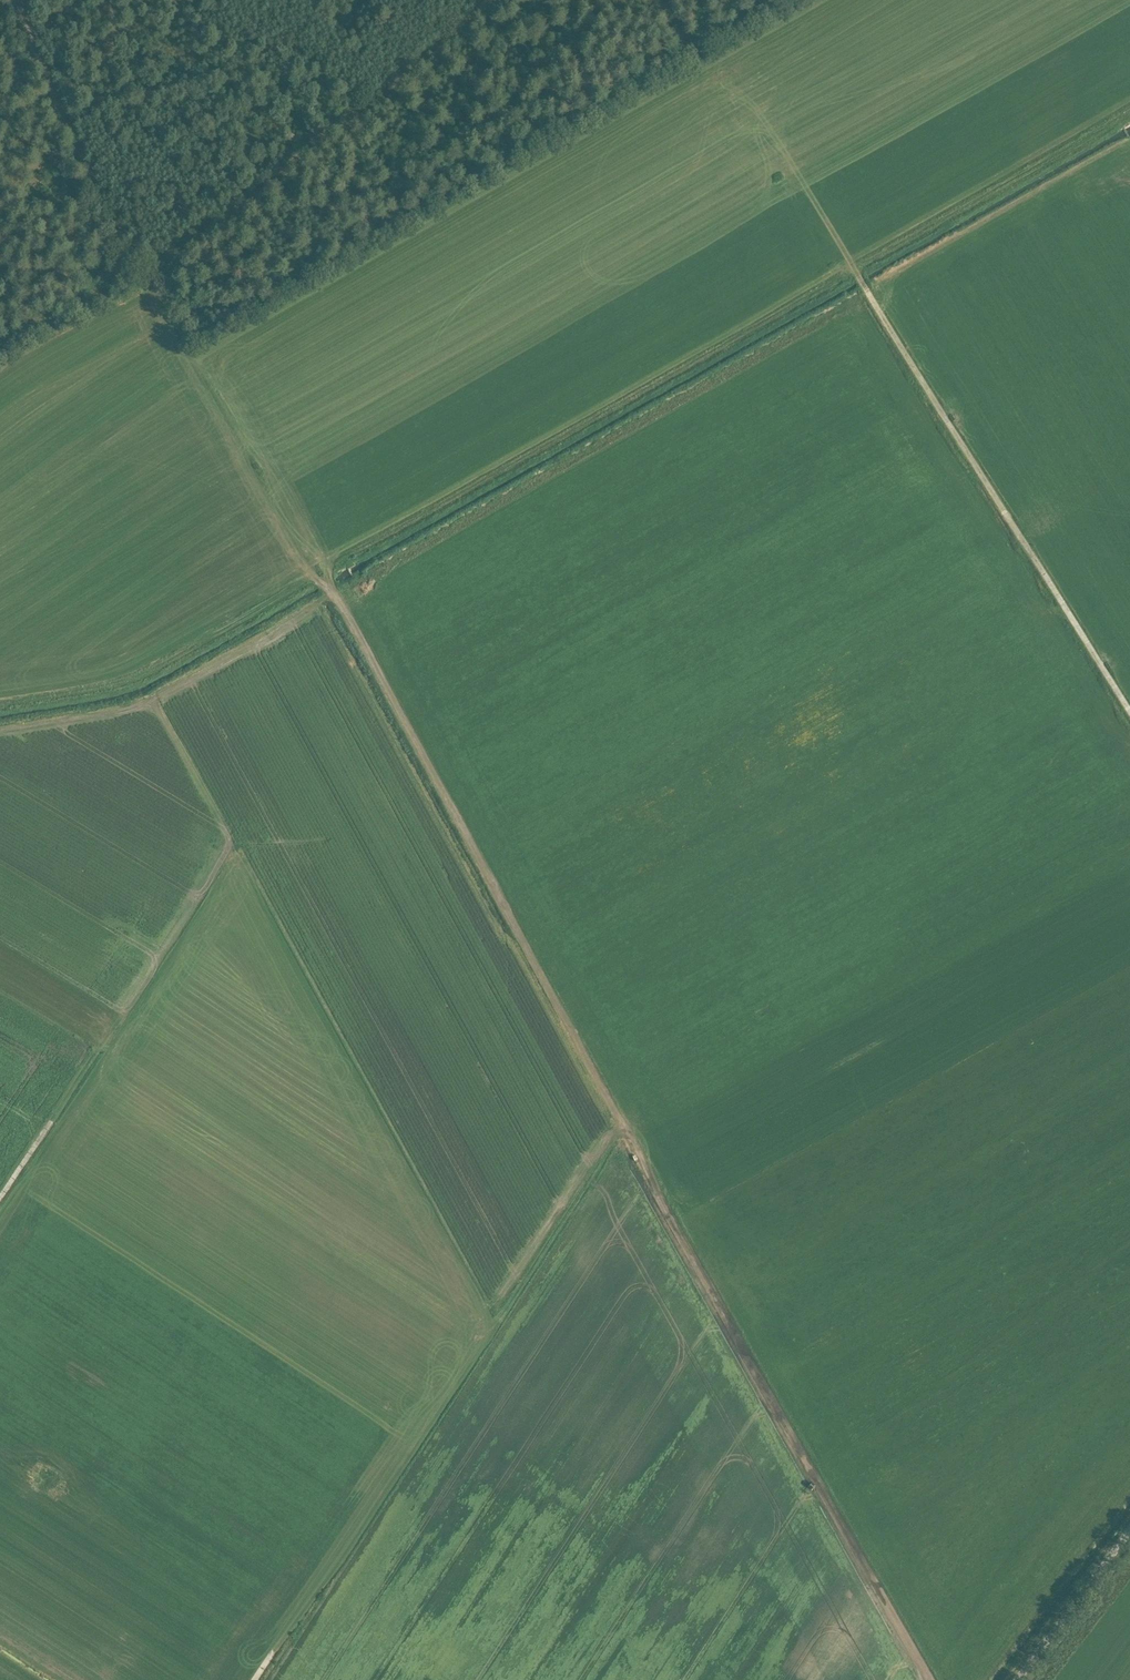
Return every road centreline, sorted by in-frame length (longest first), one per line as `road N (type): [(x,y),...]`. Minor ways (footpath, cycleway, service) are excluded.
road 1 (track): [(314,571),(346,609),(938,1679)]
road 2 (track): [(1129,708),(868,292),(842,271),(723,75)]
road 3 (unclassified): [(1020,1679),(1129,1536)]

